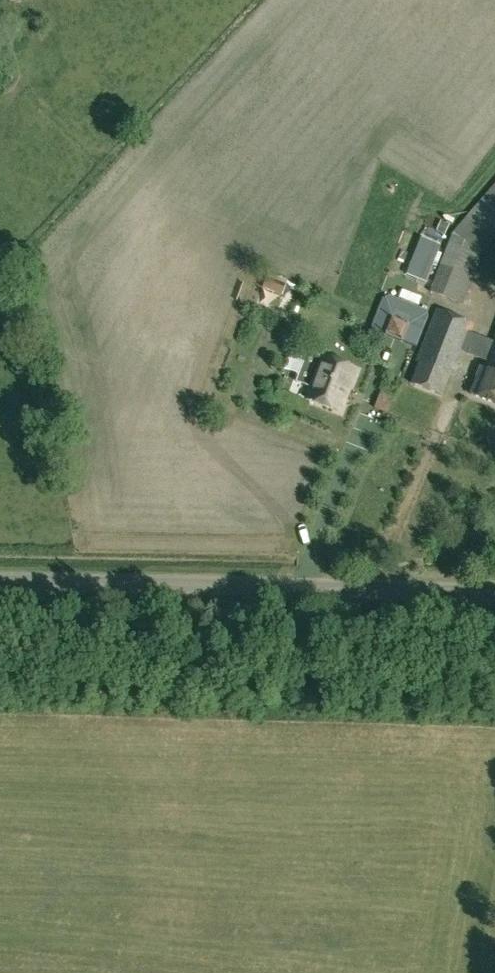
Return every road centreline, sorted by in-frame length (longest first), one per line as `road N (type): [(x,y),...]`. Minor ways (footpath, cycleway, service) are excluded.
road 1 (unclassified): [(494,594),(0,581)]

